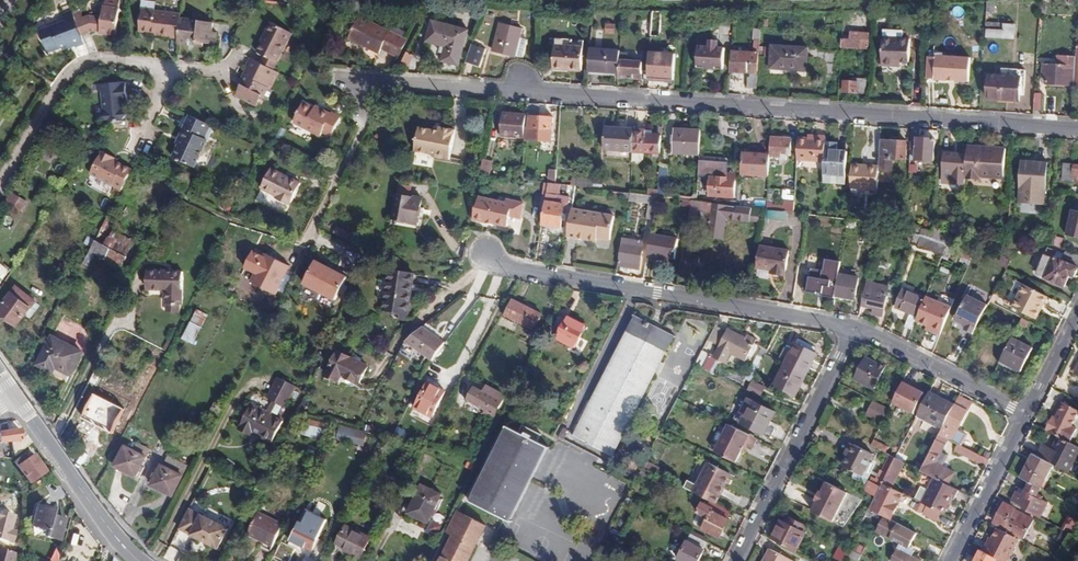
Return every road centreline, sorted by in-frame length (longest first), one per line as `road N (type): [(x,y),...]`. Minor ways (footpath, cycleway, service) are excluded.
road 1 (residential): [(383,82),(1077,129)]
road 2 (residential): [(486,252),(502,267),(851,329)]
road 3 (residential): [(851,329),(732,560)]
road 4 (residential): [(0,181),(73,72),(97,63),(170,77)]
road 5 (tertiary): [(14,393),(138,560)]
road 6 (residential): [(1025,413),(851,329)]
road 7 (residential): [(383,82),(307,232)]
road 8 (residential): [(948,560),(1025,413)]
road 9 (residential): [(1077,304),(1025,413)]

